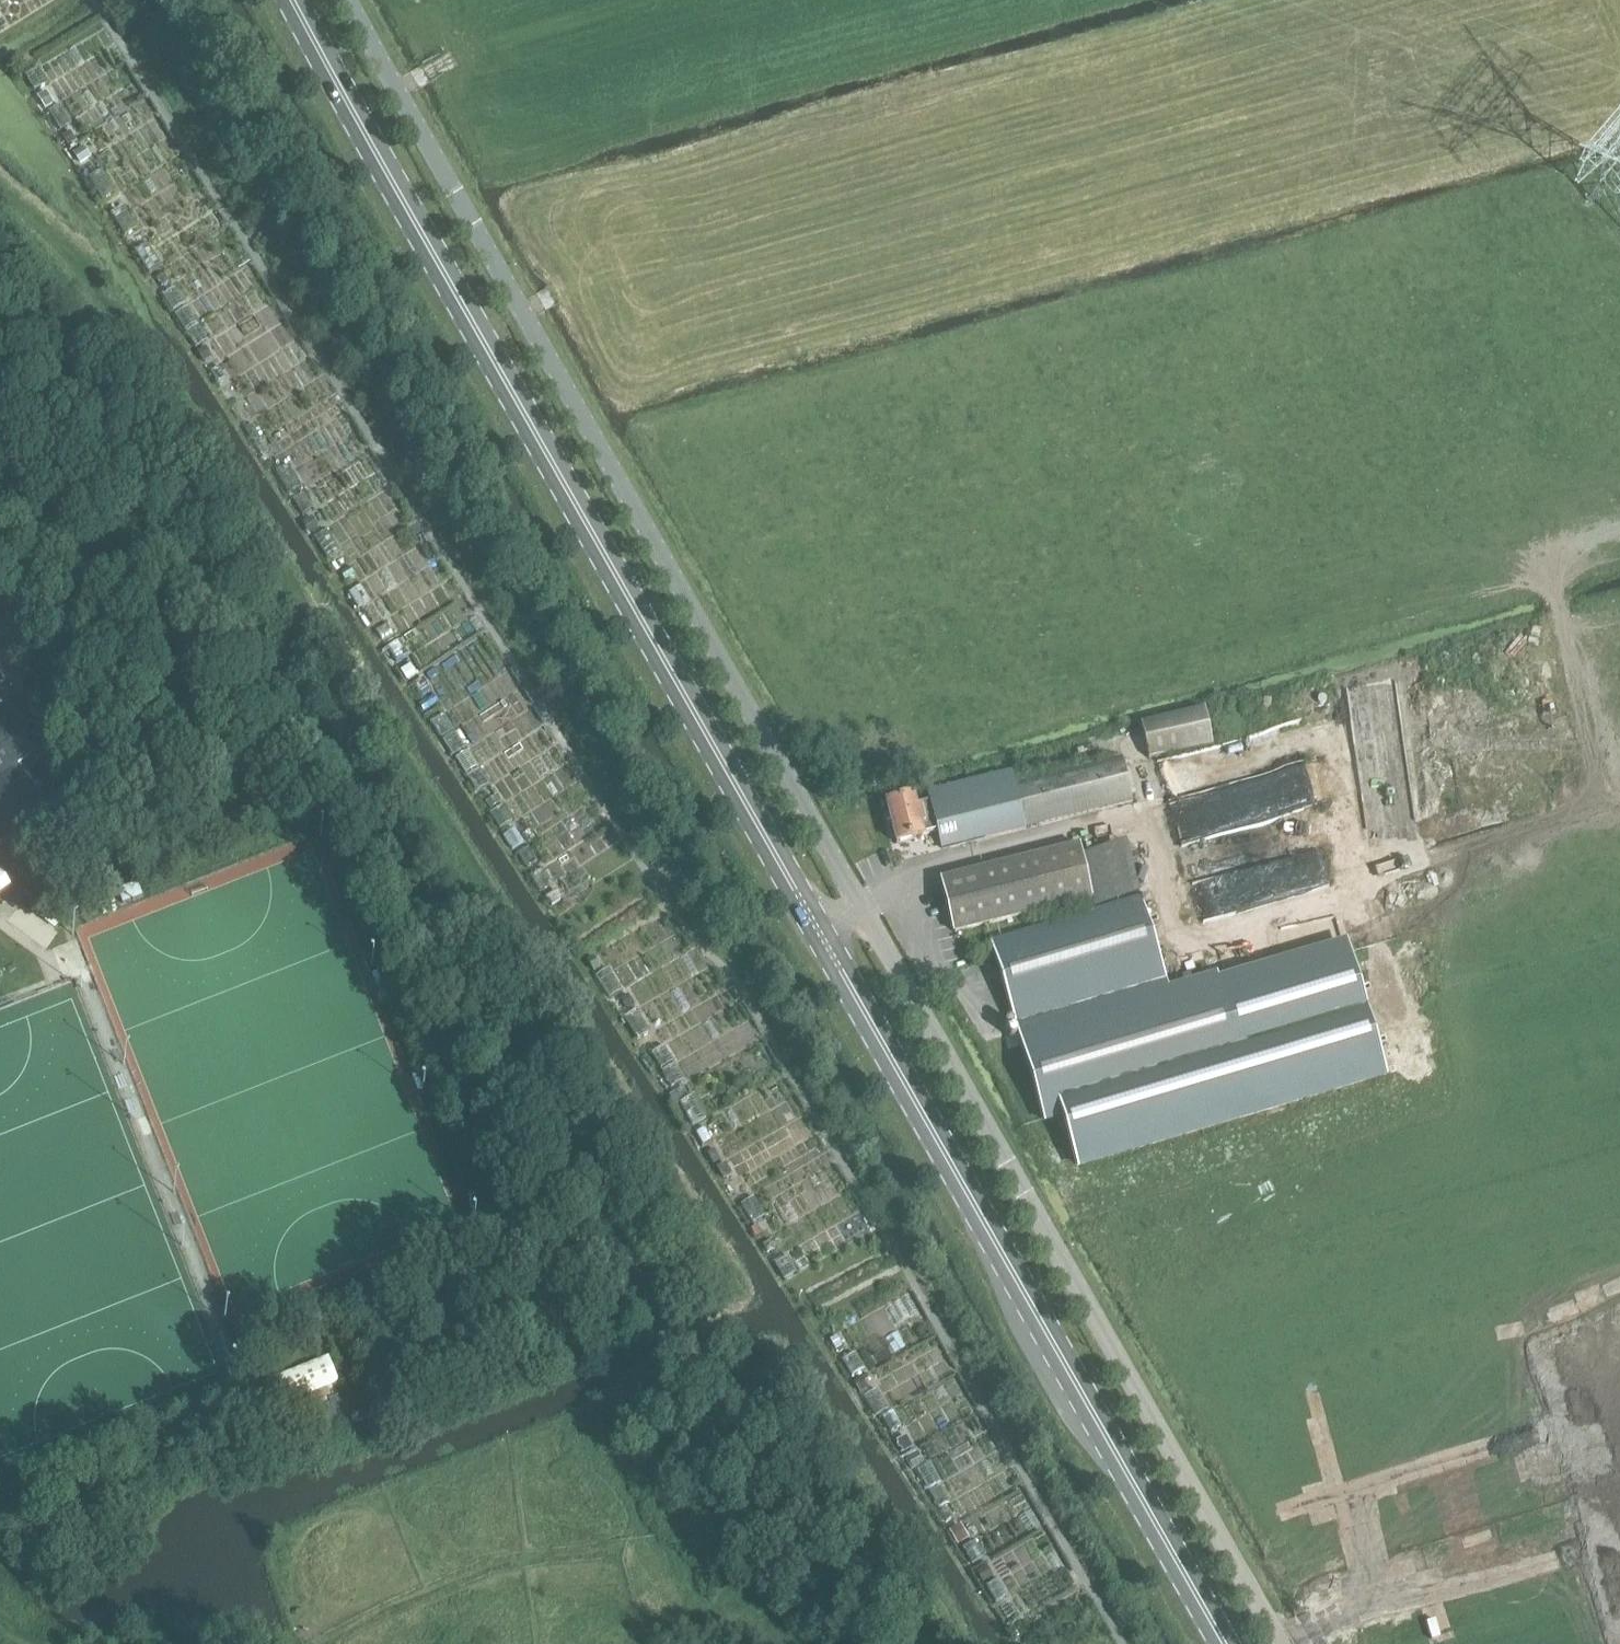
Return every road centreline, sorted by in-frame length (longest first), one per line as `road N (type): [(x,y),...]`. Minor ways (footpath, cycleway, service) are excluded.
road 1 (unclassified): [(933,1643),(827,1464),(699,1395),(675,1374),(616,1254),(575,1214),(549,1173),(513,1053),(200,580),(154,554),(45,546),(0,496)]
road 2 (secondary): [(815,920),(397,189),(297,0)]
road 3 (unclassified): [(858,898),(349,0)]
road 4 (unclassified): [(1281,1643),(858,898)]
road 5 (secondary): [(1227,1643),(815,920)]

